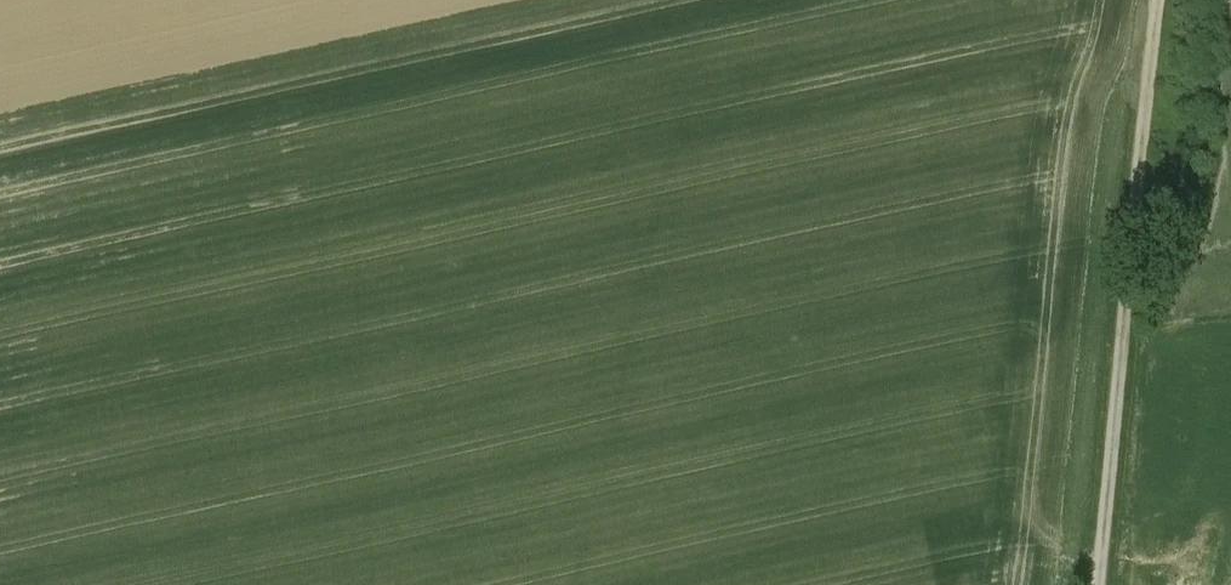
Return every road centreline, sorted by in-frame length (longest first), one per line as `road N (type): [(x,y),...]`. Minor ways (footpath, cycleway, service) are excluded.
road 1 (track): [(1160,0),(1101,584)]

